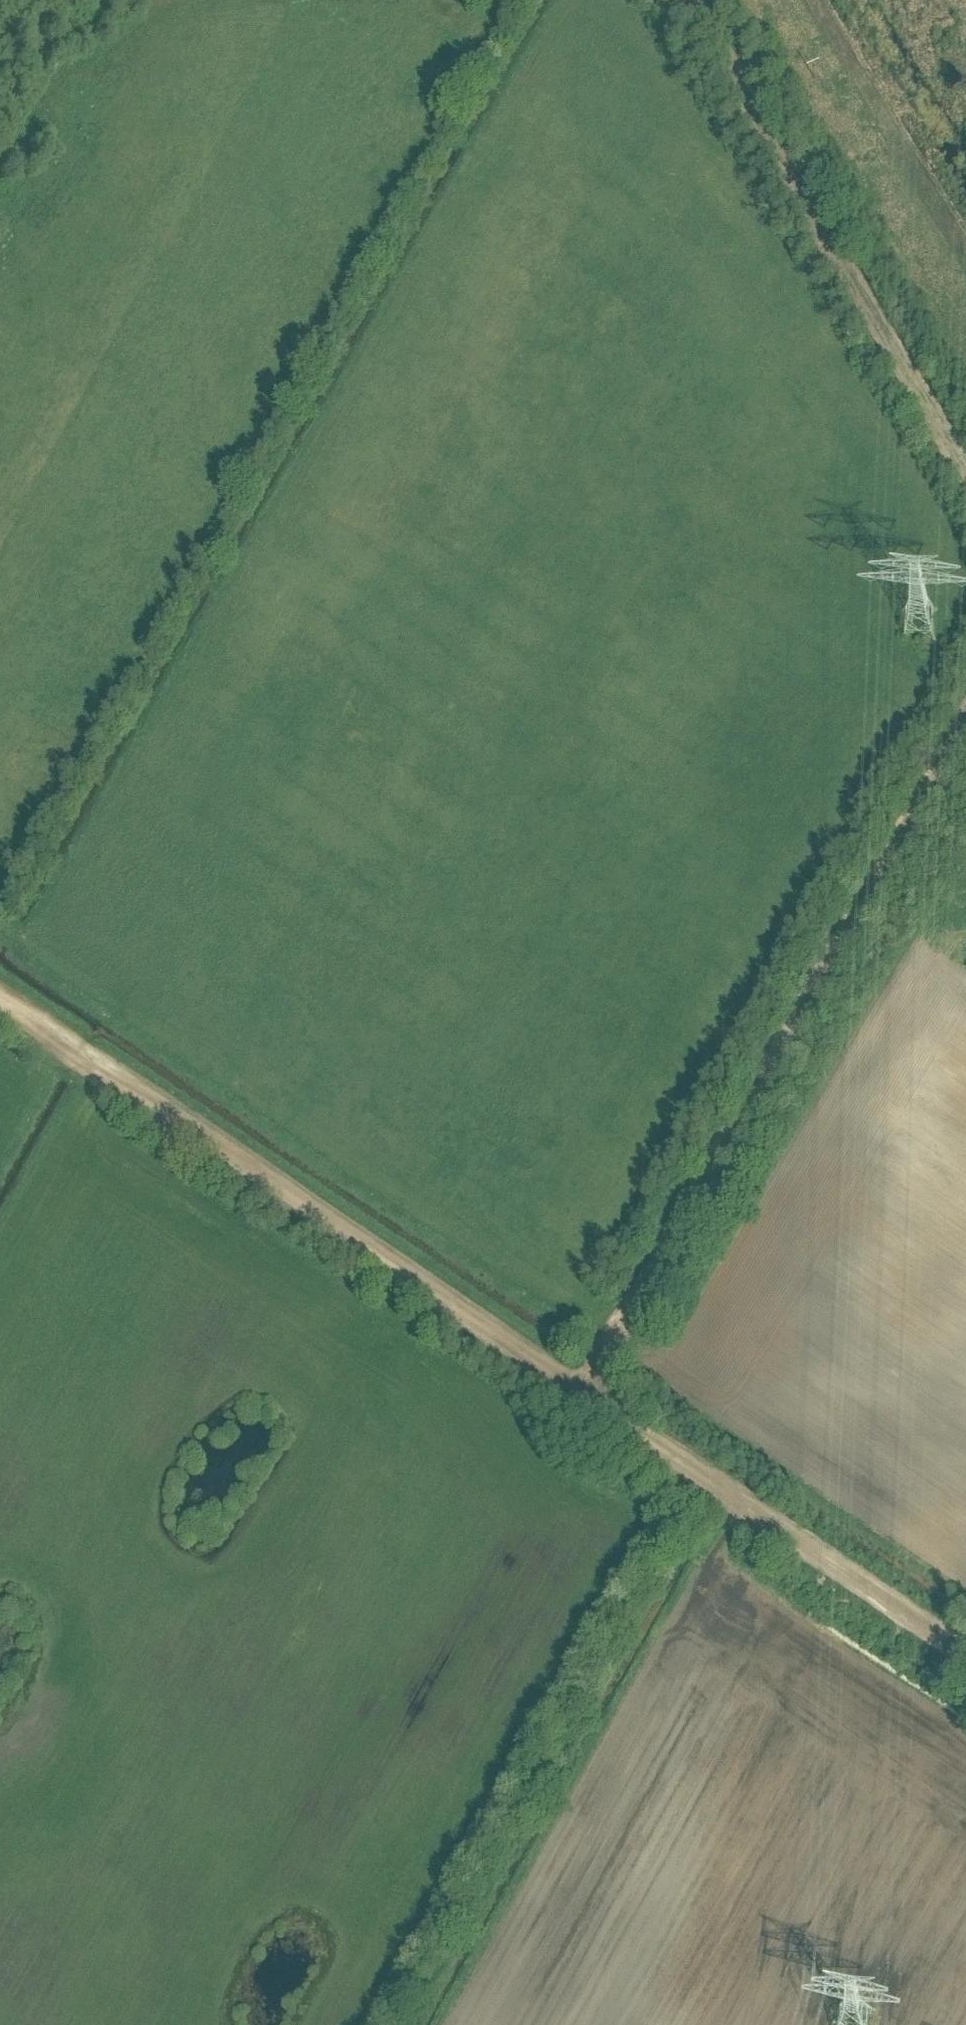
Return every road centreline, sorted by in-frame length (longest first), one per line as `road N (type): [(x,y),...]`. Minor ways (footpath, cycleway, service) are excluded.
road 1 (track): [(0,1005),(965,1659)]
road 2 (track): [(566,1385),(965,696)]
road 3 (track): [(965,457),(693,0)]

